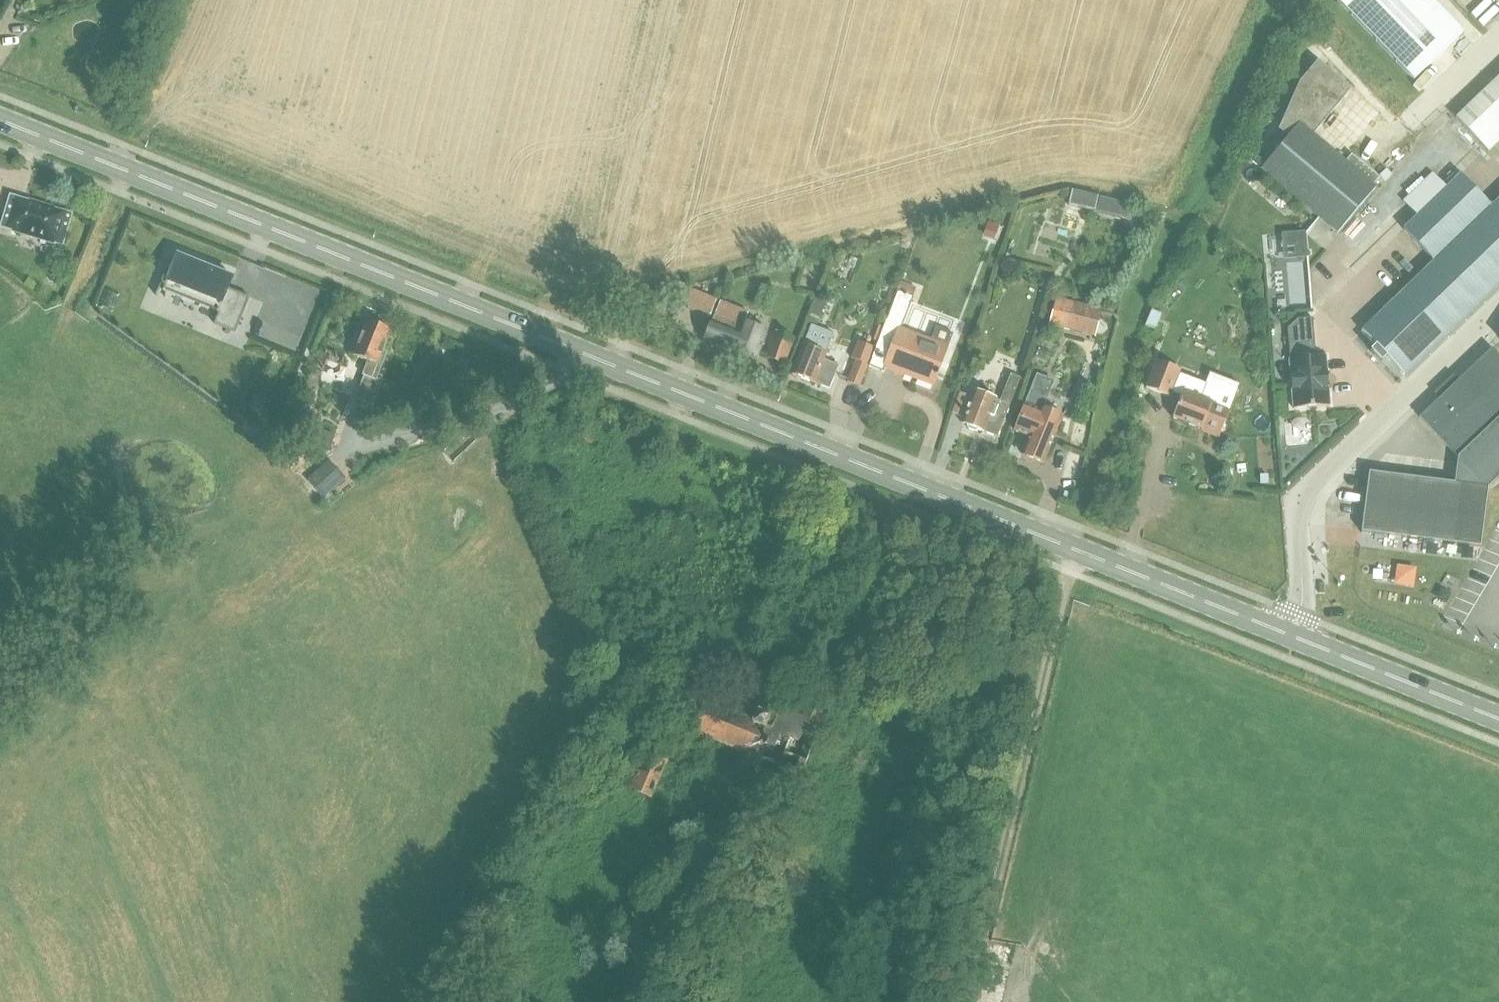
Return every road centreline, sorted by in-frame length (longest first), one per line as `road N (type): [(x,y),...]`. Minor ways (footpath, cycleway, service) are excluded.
road 1 (secondary): [(1289,635),(0,120)]
road 2 (track): [(1071,548),(968,1001)]
road 3 (unclassified): [(1289,635),(1304,586),(1299,533),(1307,500),(1498,309)]
road 4 (secondary): [(1498,719),(1289,635)]
road 5 (unclassified): [(1408,123),(1498,35)]

